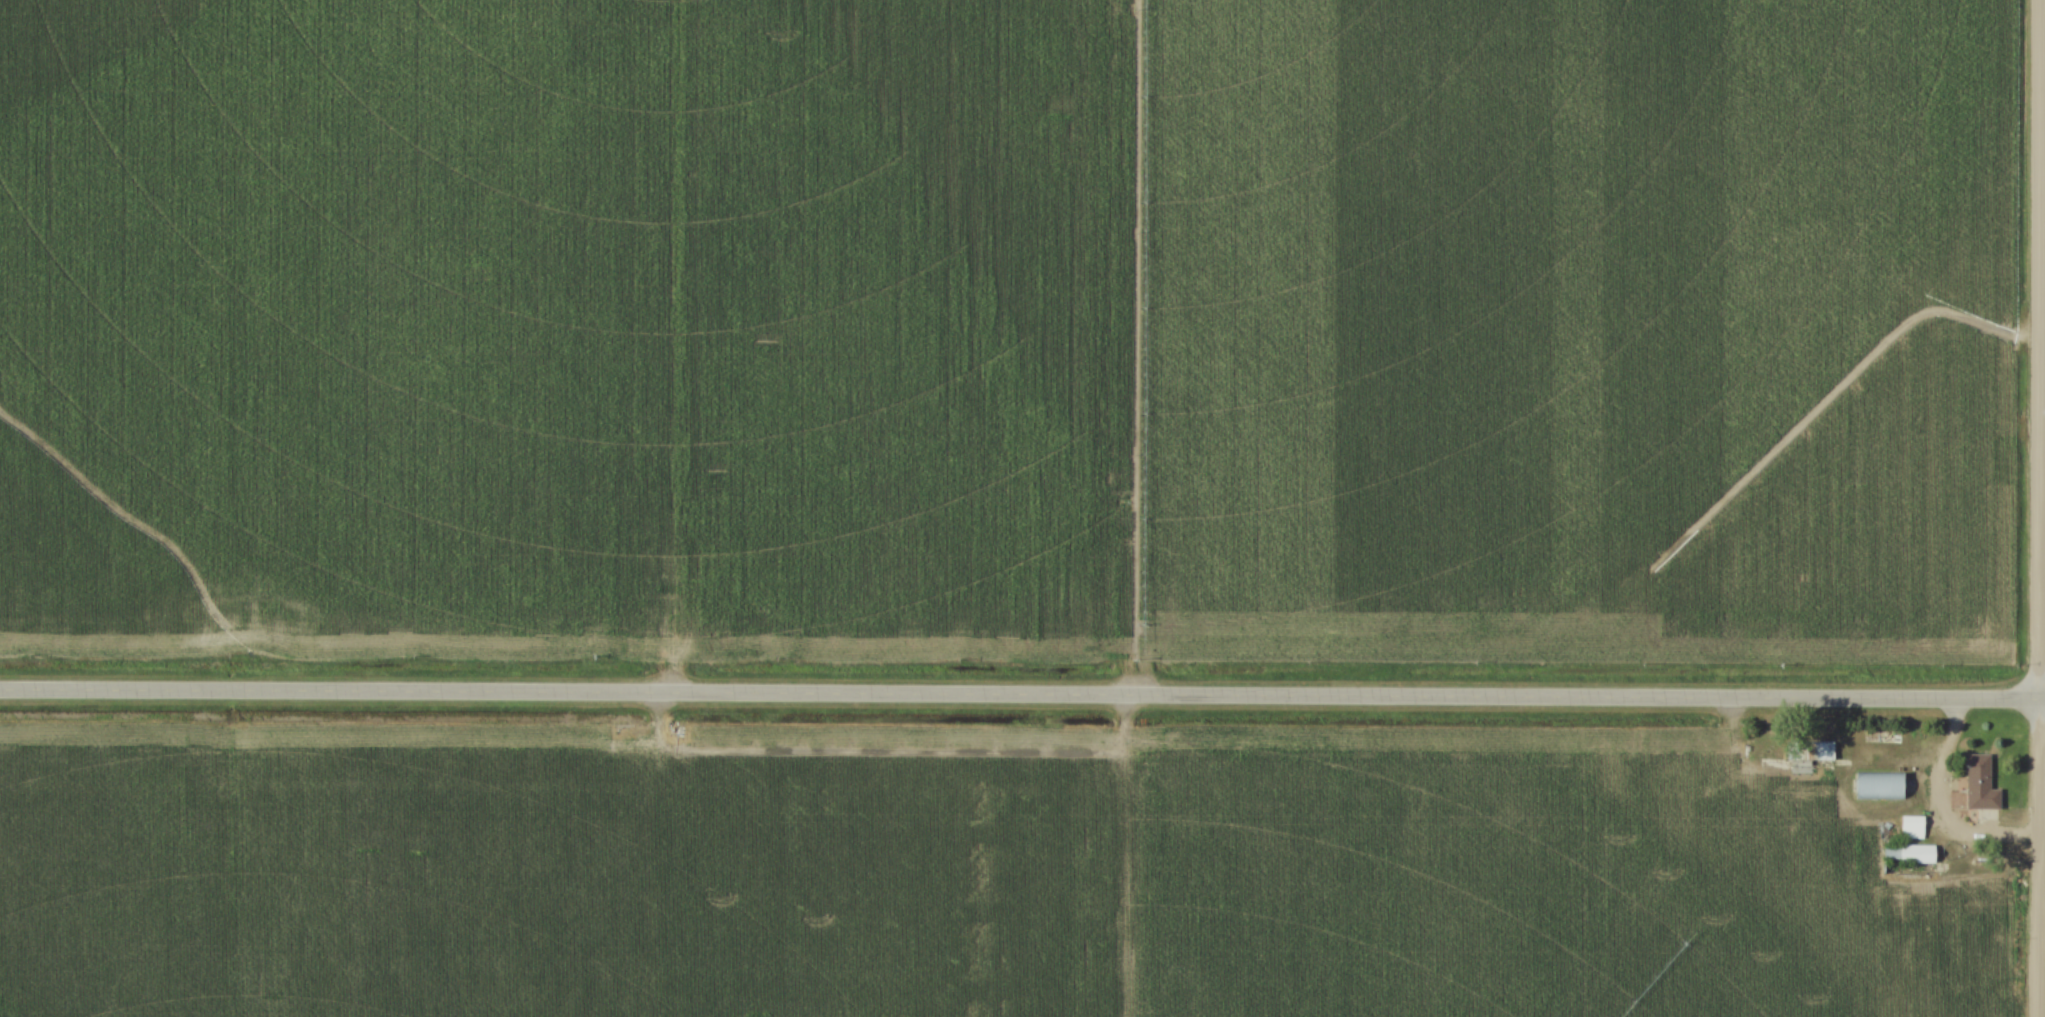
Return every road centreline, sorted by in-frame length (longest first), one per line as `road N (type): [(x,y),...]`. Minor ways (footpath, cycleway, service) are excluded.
road 1 (tertiary): [(2044,697),(0,689)]
road 2 (residential): [(2040,0),(2033,1016)]

